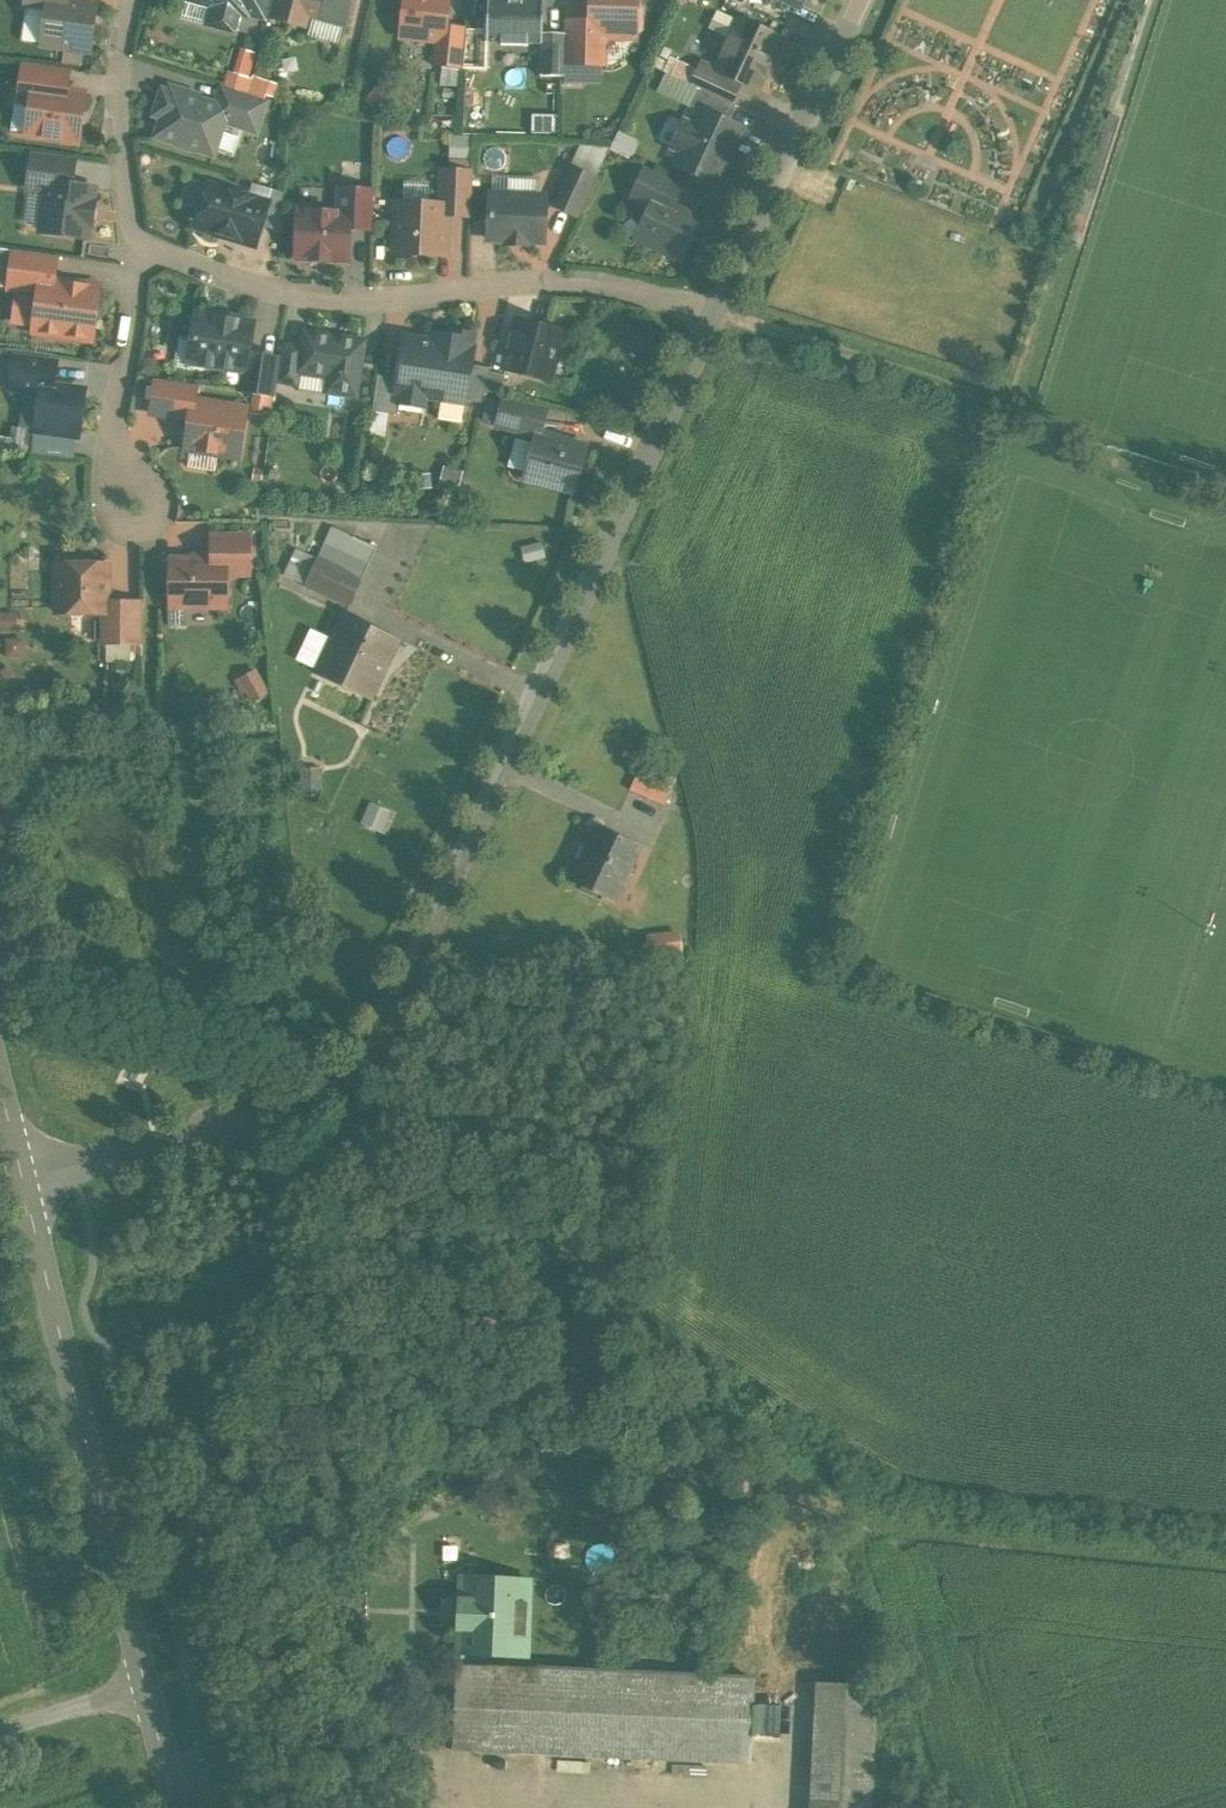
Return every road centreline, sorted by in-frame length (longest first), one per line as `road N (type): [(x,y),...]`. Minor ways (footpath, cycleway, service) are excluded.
road 1 (residential): [(718,325),(378,1034),(334,1081),(269,1116),(24,1183)]
road 2 (residential): [(718,325),(598,289),(333,299),(245,283),(140,244)]
road 3 (tertiary): [(148,1684),(24,1183)]
road 4 (residential): [(861,0),(794,172),(718,325)]
road 5 (residential): [(140,244),(116,452),(126,498)]
road 6 (residential): [(140,244),(116,97),(127,0)]
road 7 (unclassified): [(0,1732),(148,1684)]
road 8 (tertiary): [(179,1807),(148,1684)]

